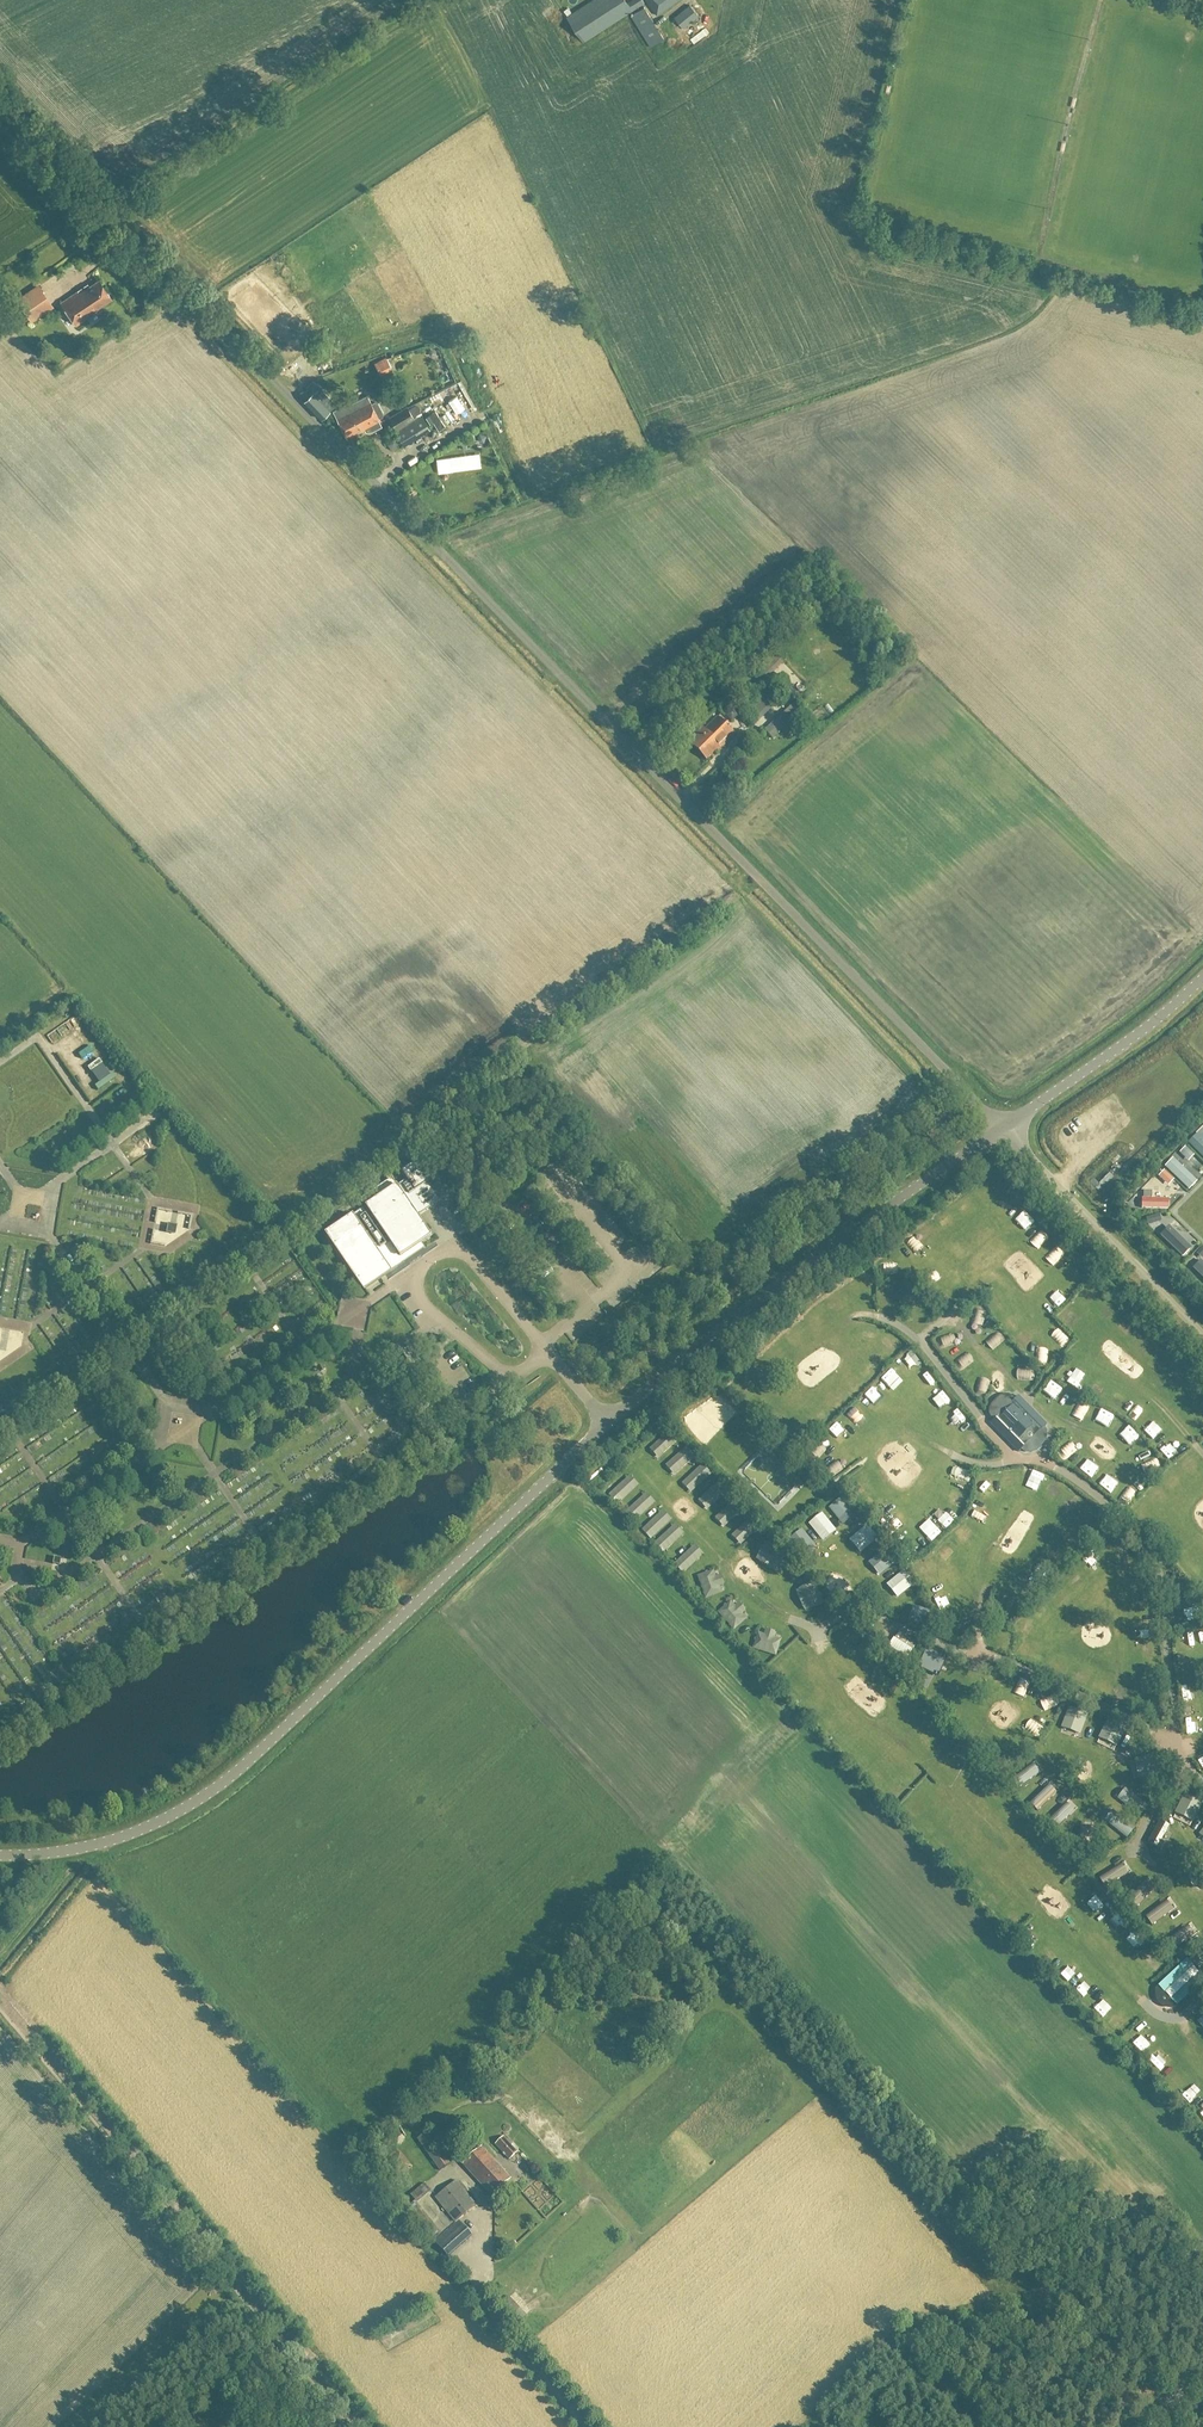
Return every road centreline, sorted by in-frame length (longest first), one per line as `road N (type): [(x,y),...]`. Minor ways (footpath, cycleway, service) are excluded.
road 1 (unclassified): [(1001,1130),(0,100)]
road 2 (unclassified): [(0,1854),(80,1848),(132,1833),(223,1783),(692,1351),(1001,1130)]
road 3 (track): [(0,2002),(349,2426)]
road 4 (unclassified): [(1202,1339),(1001,1130)]
road 5 (unclassified): [(1001,1130),(1202,979)]

